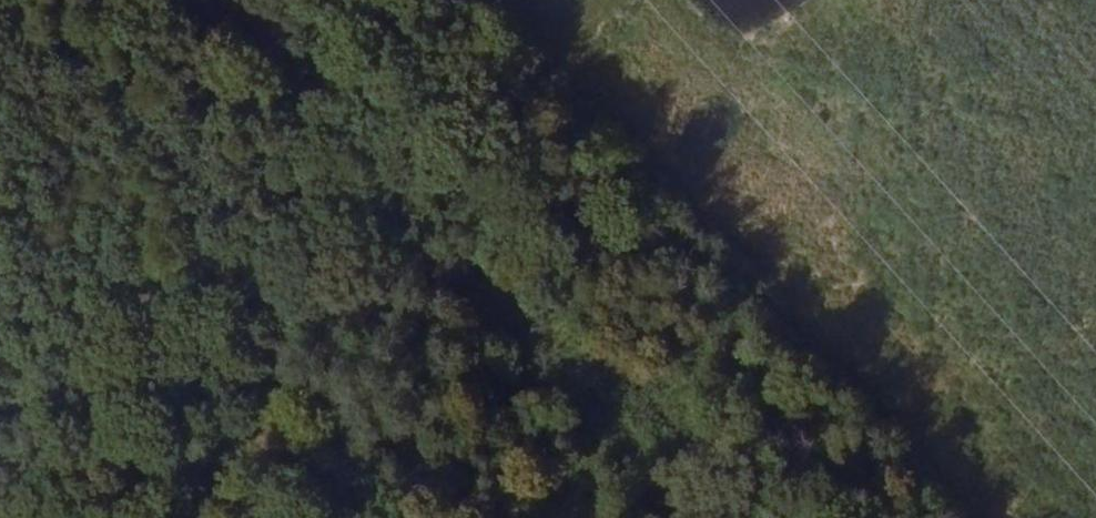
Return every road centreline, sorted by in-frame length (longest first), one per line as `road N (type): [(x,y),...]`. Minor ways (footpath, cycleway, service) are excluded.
road 1 (track): [(708,517),(450,234)]
road 2 (track): [(450,234),(209,517)]
road 3 (track): [(450,234),(631,0)]
road 4 (track): [(244,0),(335,98)]

